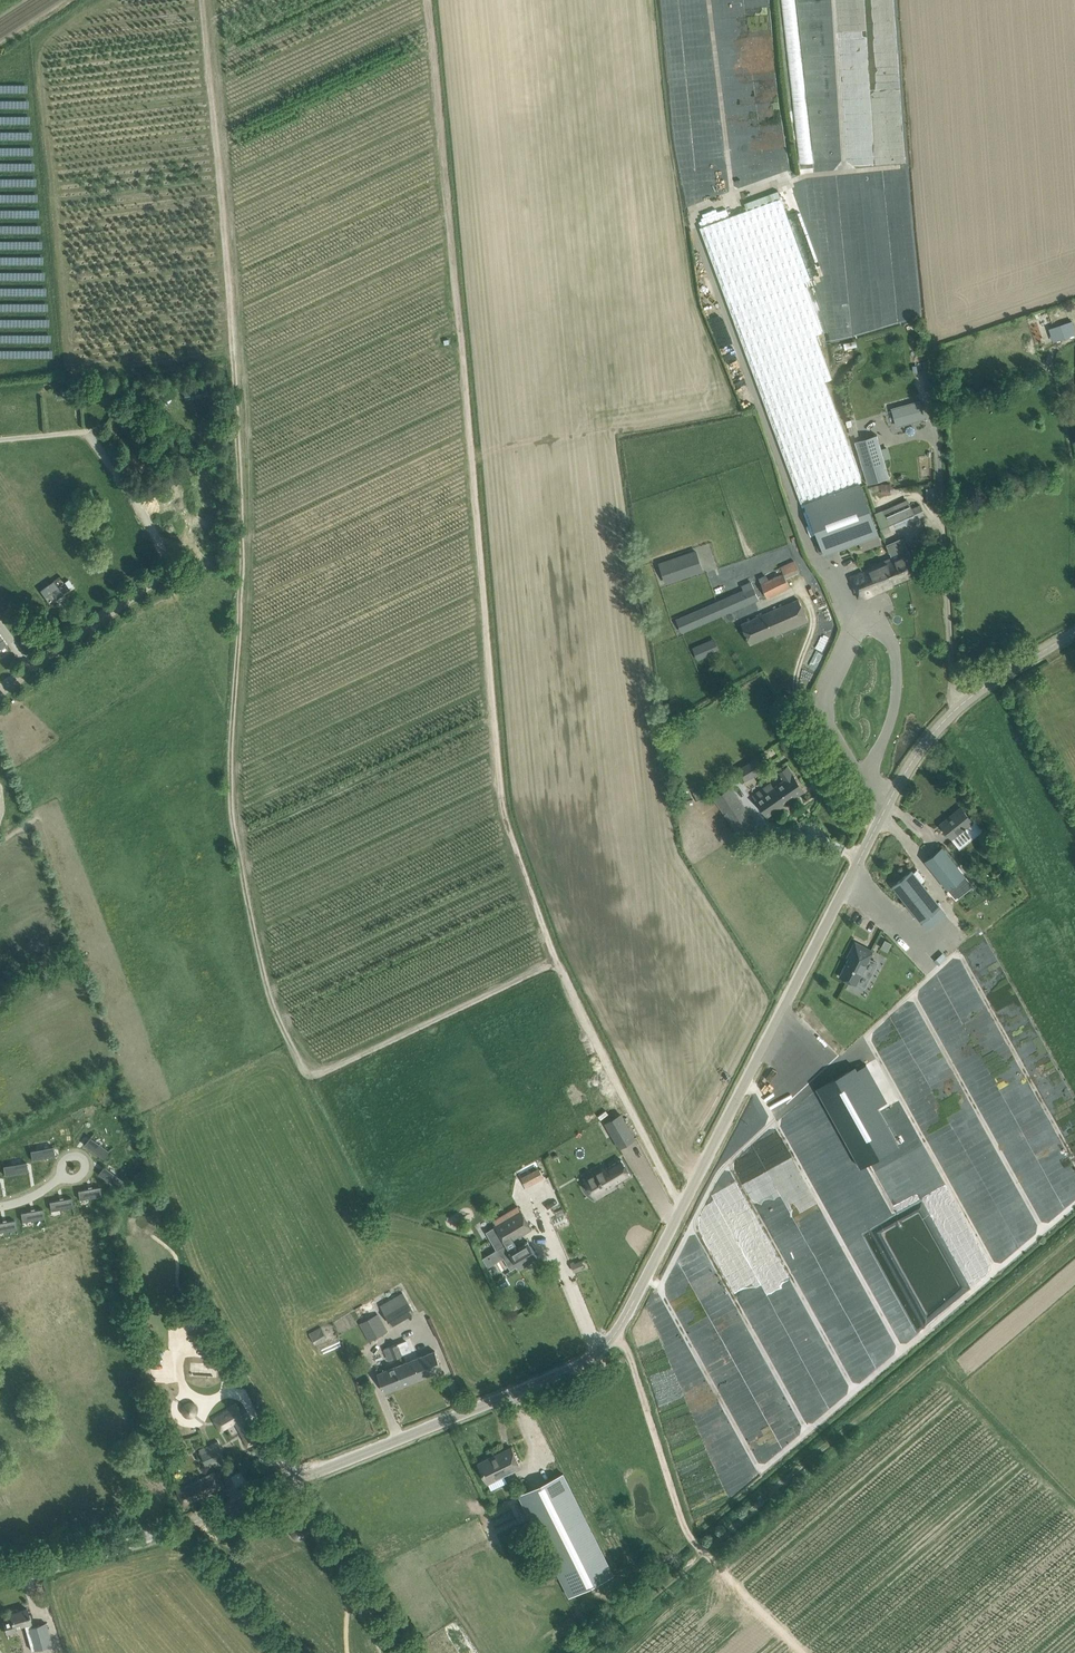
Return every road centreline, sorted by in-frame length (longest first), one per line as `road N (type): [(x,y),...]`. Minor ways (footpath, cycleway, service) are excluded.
road 1 (unclassified): [(0,1579),(198,1520),(575,1367),(606,1345),(917,754),(961,704),(1074,633)]
road 2 (track): [(463,1414),(263,973),(231,822),(242,549),(235,358),(203,0)]
road 3 (track): [(308,1079),(556,961),(596,1062),(622,1093),(682,1209)]
road 4 (residential): [(0,688),(174,565),(86,428),(0,436)]
road 5 (track): [(619,1329),(690,1533),(809,1652)]

